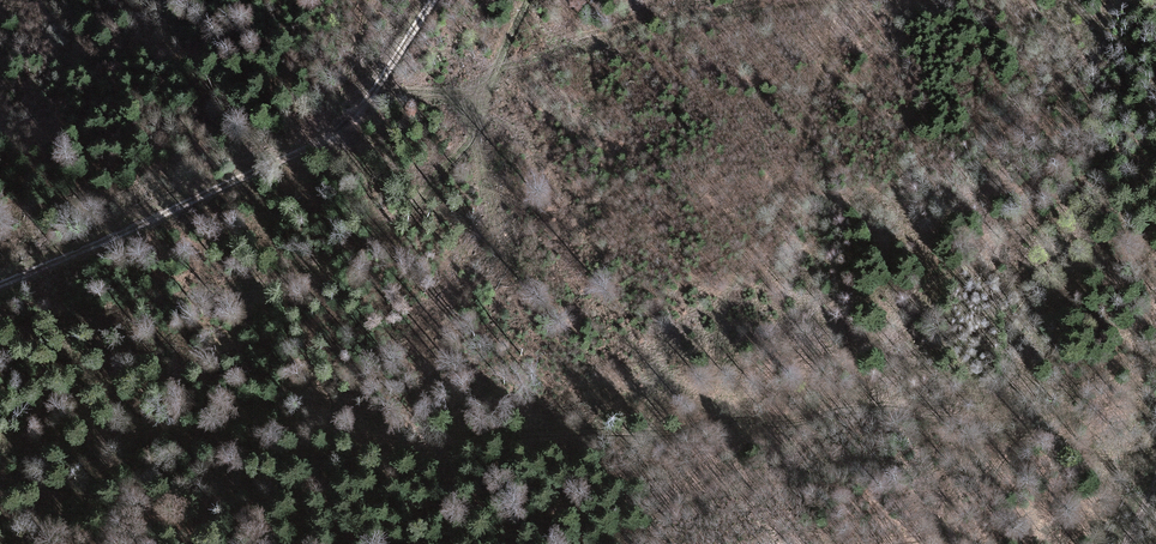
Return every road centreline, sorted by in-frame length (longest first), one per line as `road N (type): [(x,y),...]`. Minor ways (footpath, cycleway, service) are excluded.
road 1 (track): [(0,366),(40,388),(248,445),(327,457),(472,438),(668,437),(706,426),(852,419),(960,421),(1103,457),(1155,448)]
road 2 (track): [(434,0),(388,86),(350,117),(0,281)]

